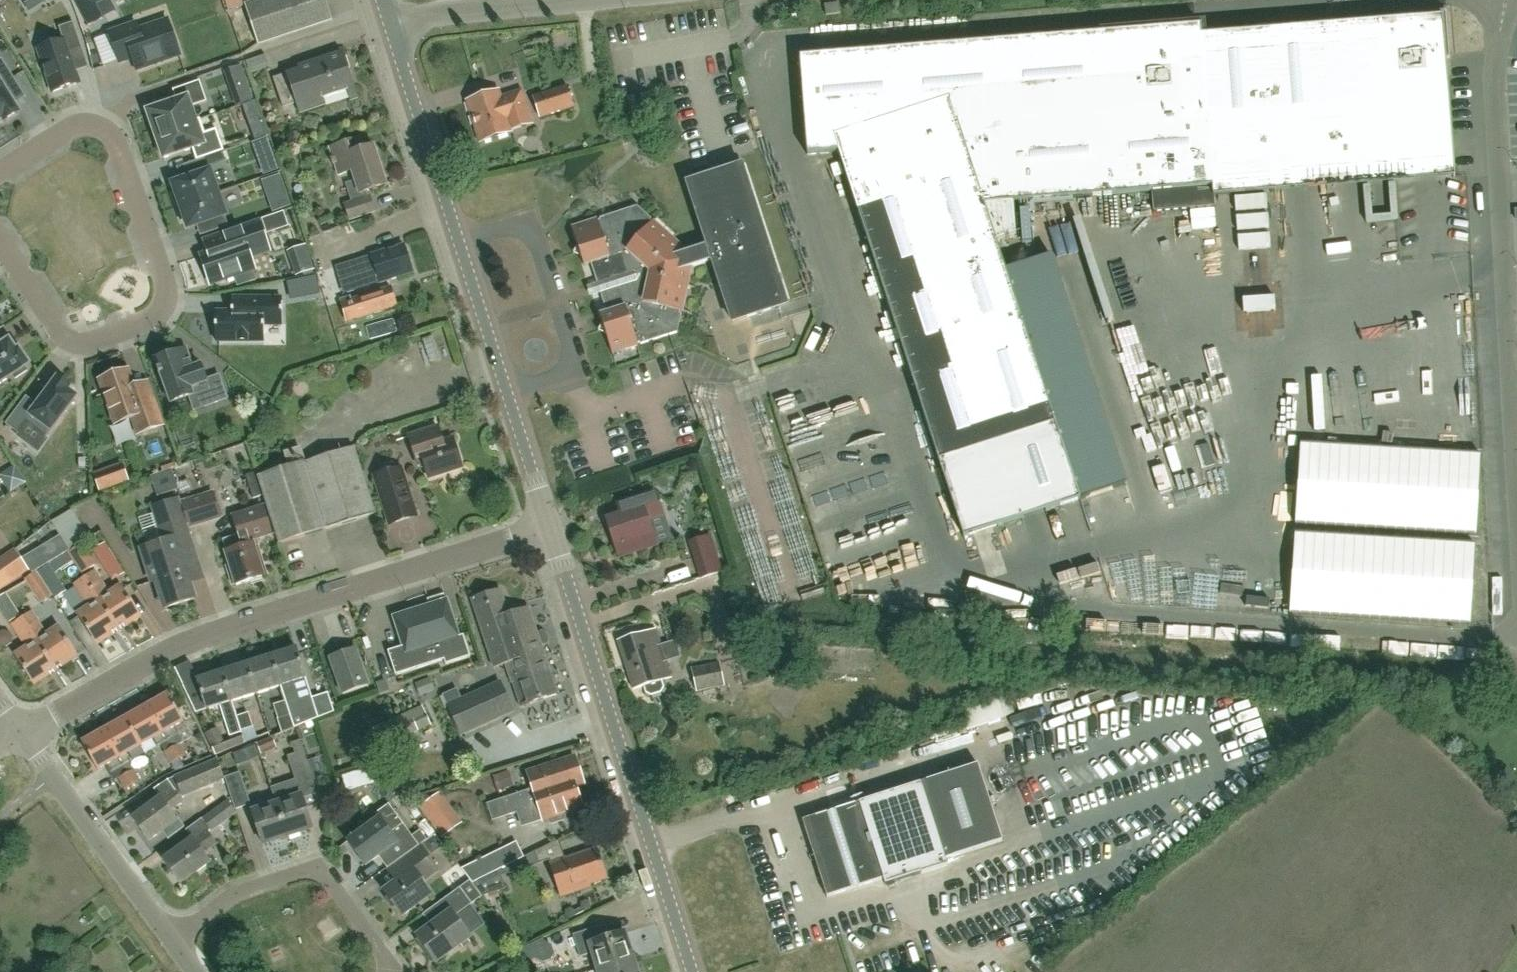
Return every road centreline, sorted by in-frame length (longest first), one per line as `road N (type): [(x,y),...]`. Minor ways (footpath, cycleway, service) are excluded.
road 1 (unclassified): [(25,736),(170,649),(551,527)]
road 2 (tertiary): [(551,527),(389,22)]
road 3 (unclassified): [(1516,520),(1496,46),(1505,0)]
road 4 (residential): [(0,171),(75,126),(113,135),(176,310),(114,347),(78,349),(62,334)]
road 5 (tertiary): [(689,971),(581,621)]
road 6 (unclassified): [(386,971),(384,958),(314,871),(235,895),(172,940)]
road 7 (unclassified): [(172,940),(25,736)]
road 8 (unclassified): [(555,0),(389,22)]
road 9 (residential): [(709,582),(581,621)]

